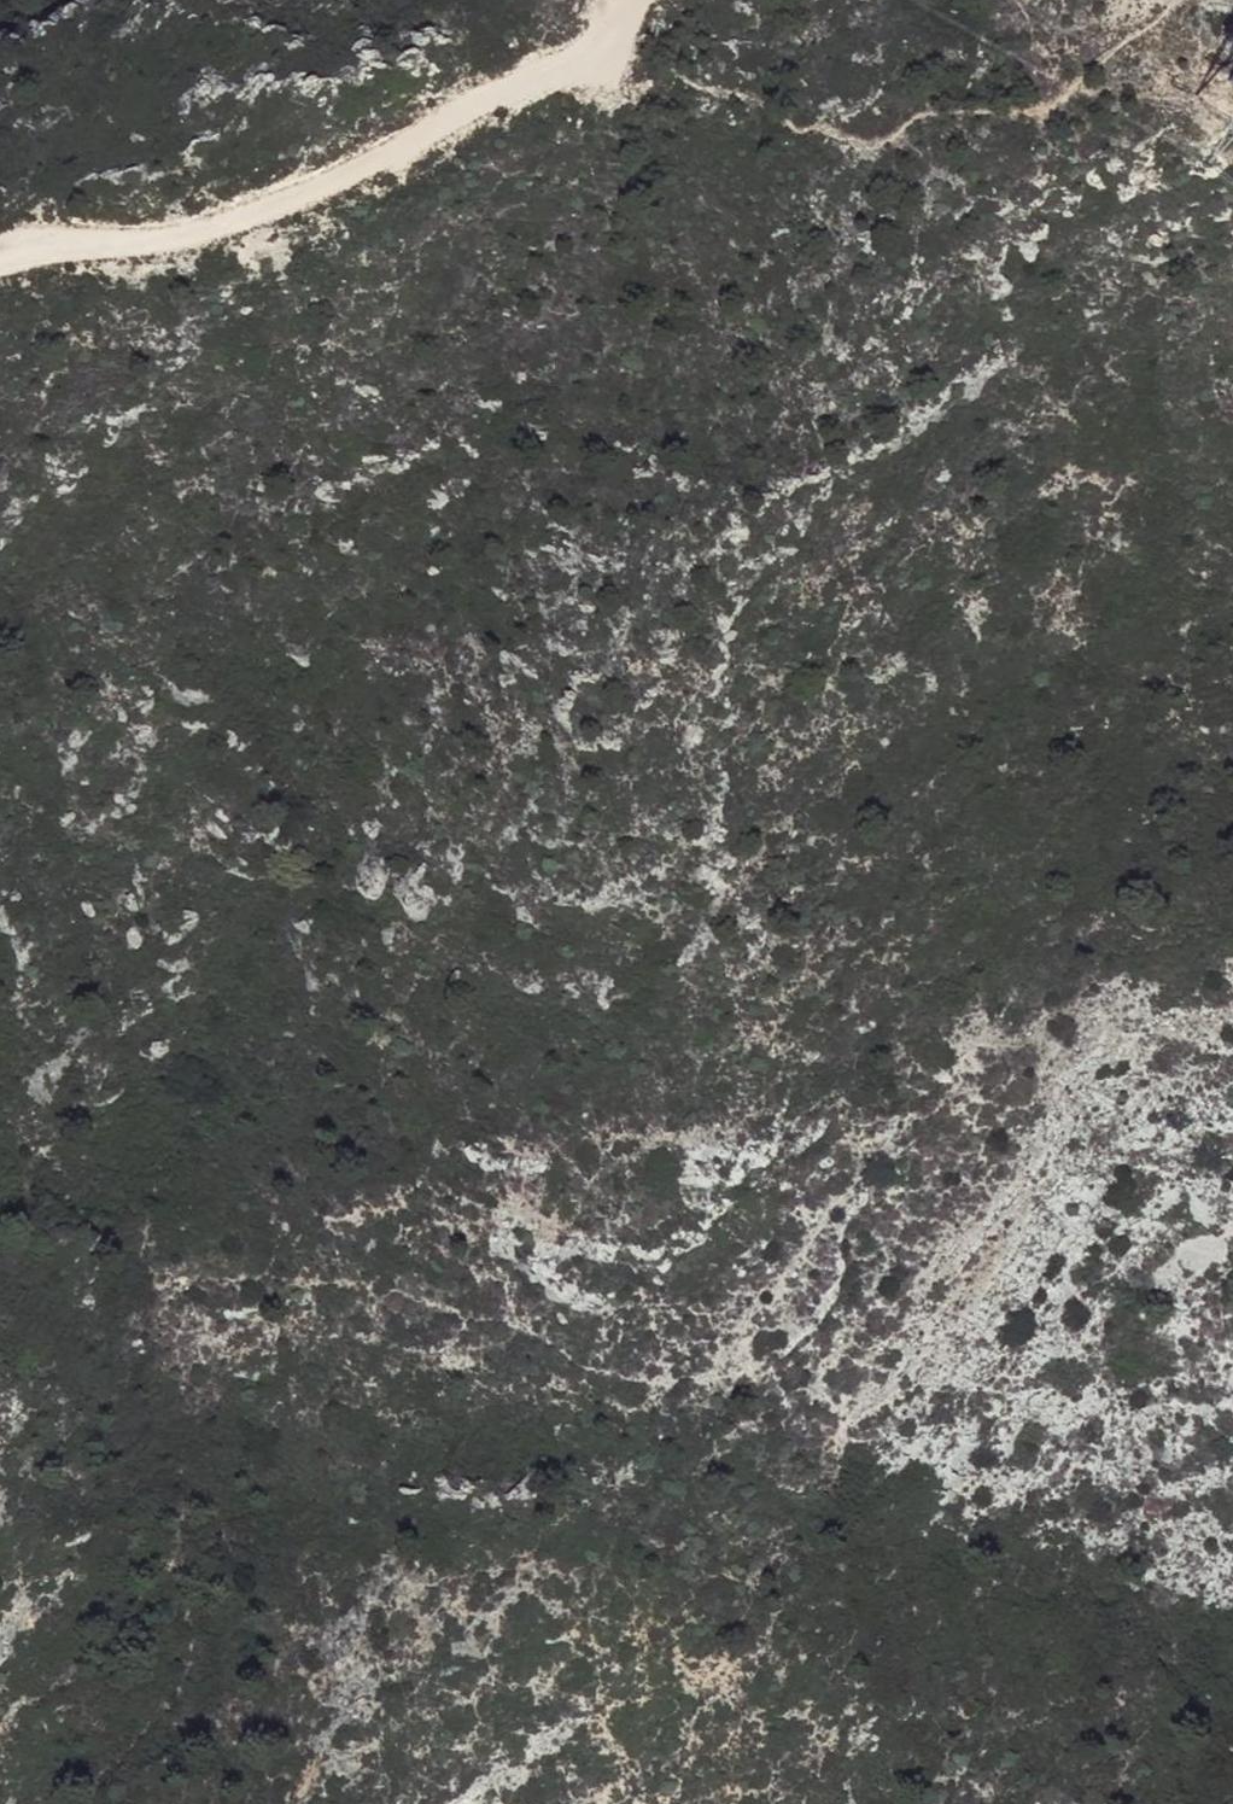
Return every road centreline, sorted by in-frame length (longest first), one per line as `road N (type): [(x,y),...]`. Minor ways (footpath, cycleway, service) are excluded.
road 1 (track): [(0,258),(25,246),(173,239),(292,199),(609,31),(645,0)]

